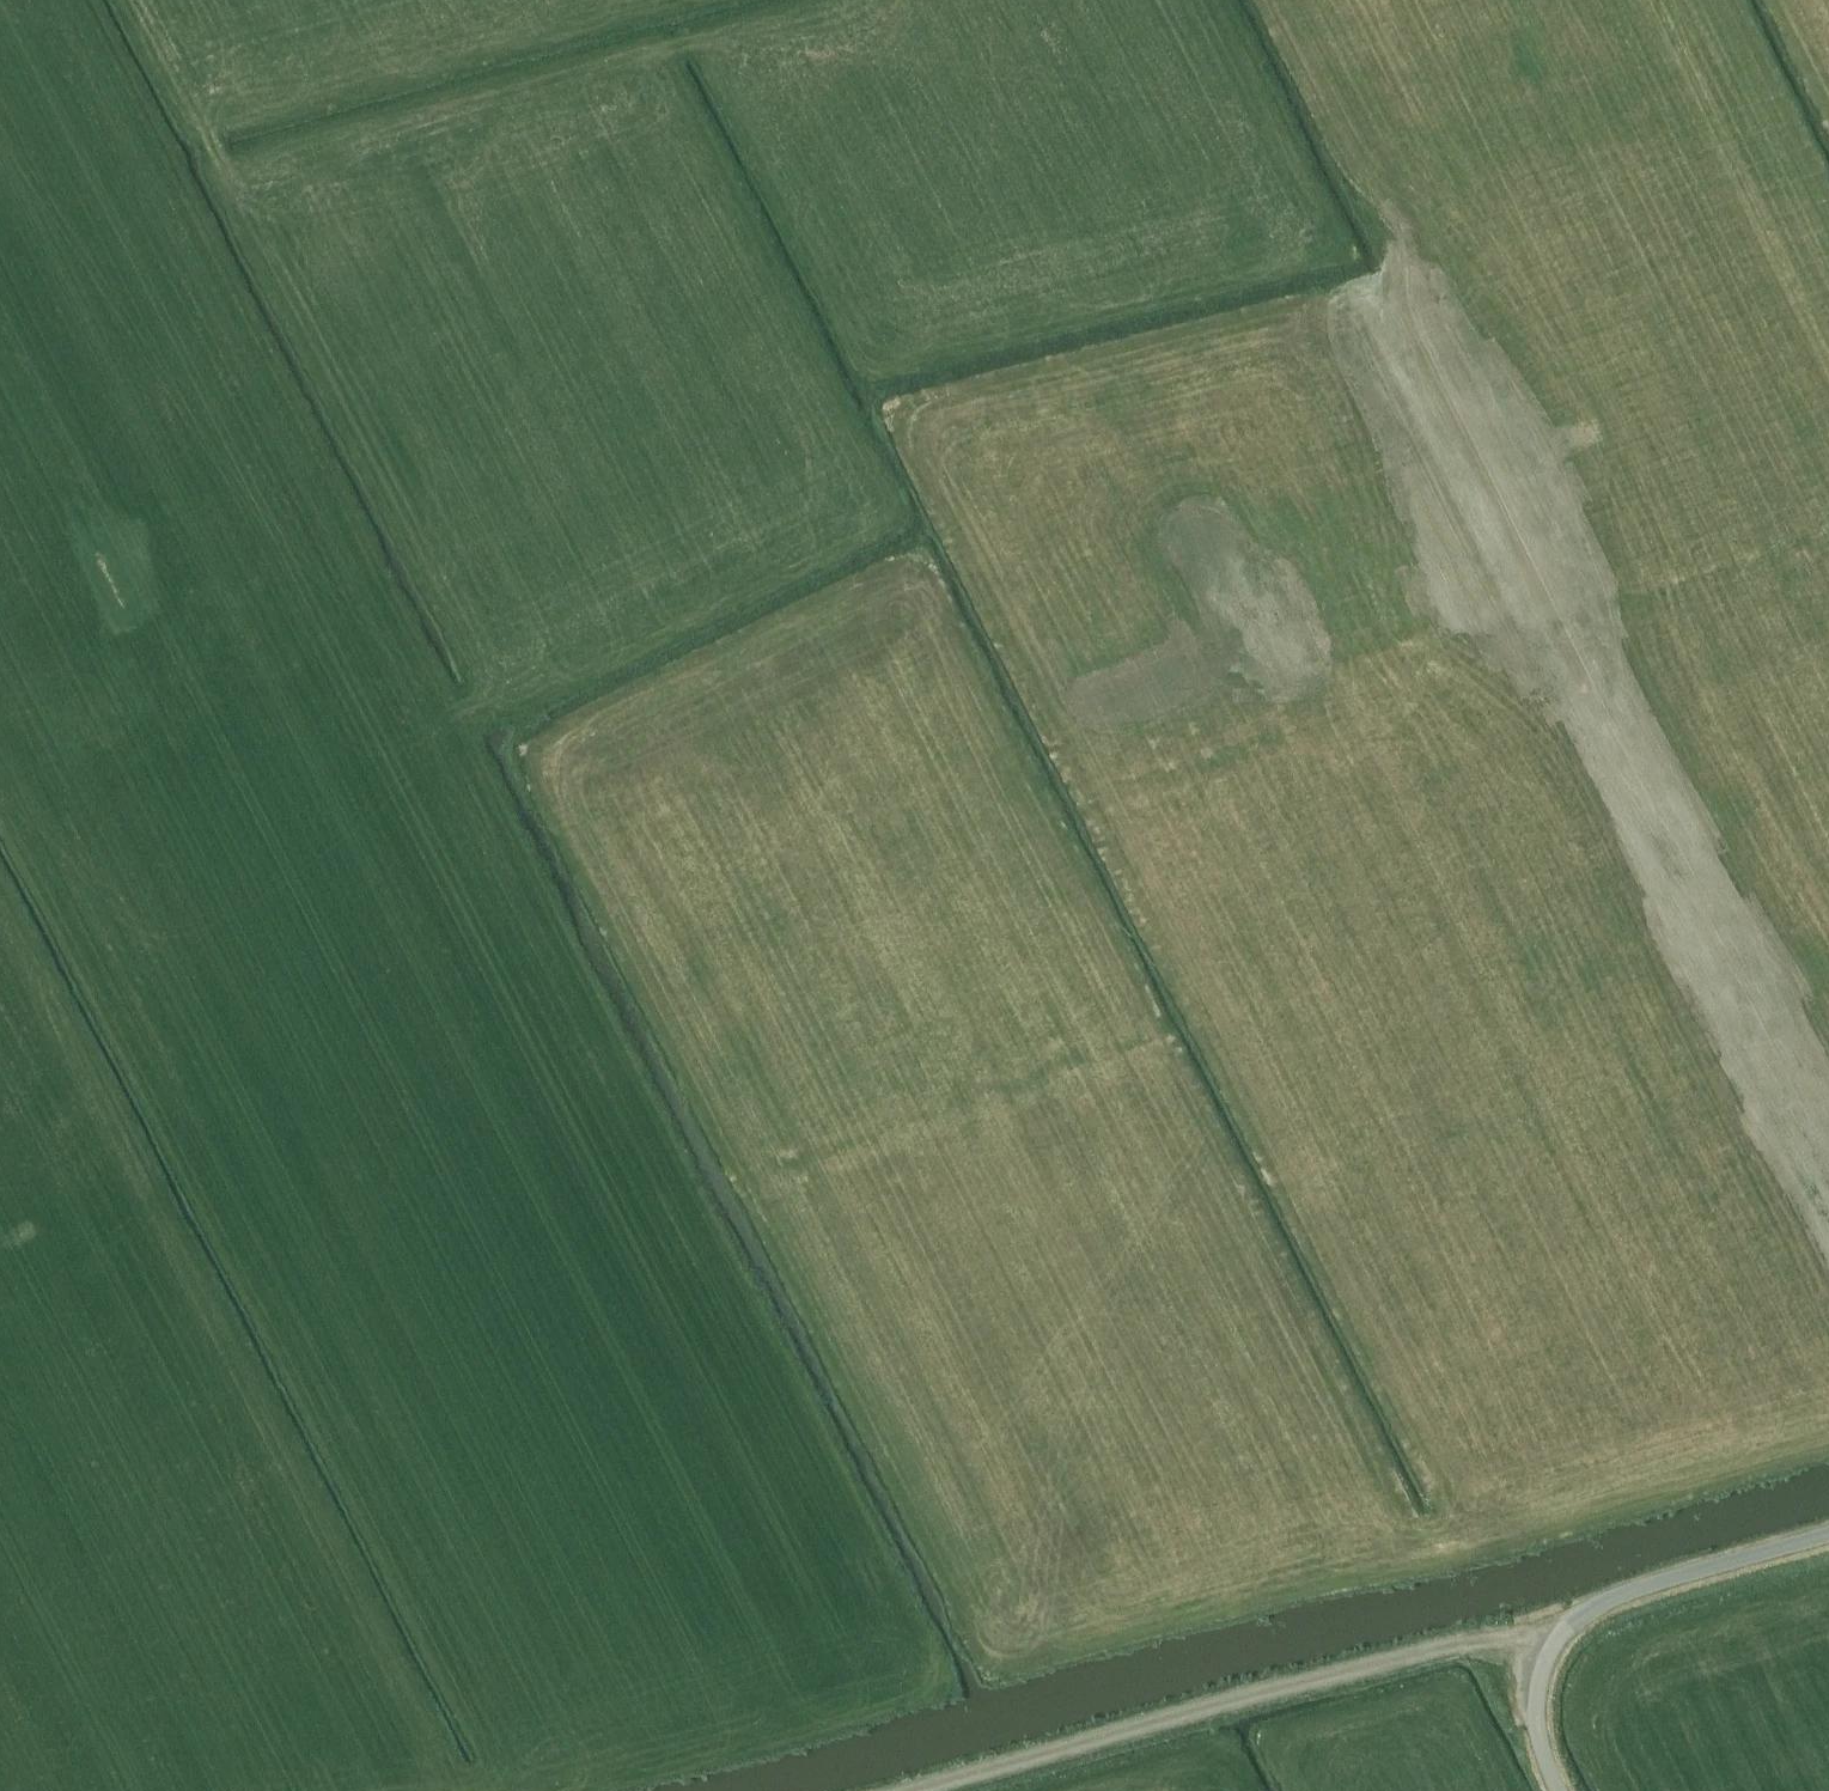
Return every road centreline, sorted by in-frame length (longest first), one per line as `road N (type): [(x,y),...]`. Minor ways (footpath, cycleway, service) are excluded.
road 1 (track): [(1546,1656),(1483,1640),(945,1790)]
road 2 (unclassified): [(1562,1790),(1542,1744),(1534,1697),(1546,1656),(1568,1626),(1598,1604),(1657,1582),(1828,1534)]

